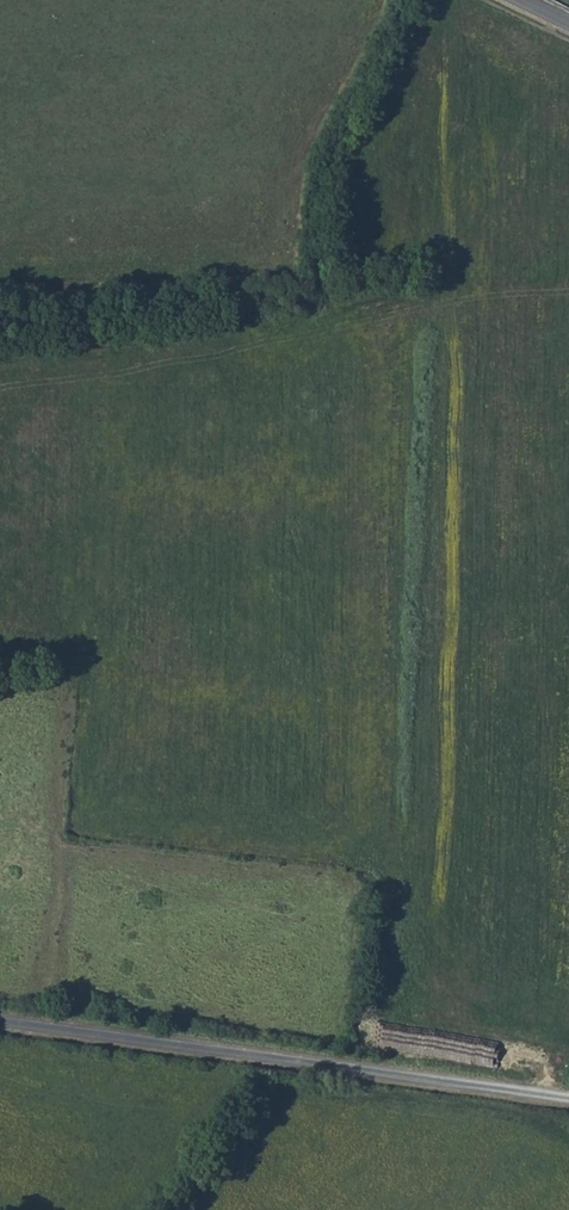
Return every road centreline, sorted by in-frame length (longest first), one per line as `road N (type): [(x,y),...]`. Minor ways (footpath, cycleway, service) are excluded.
road 1 (unclassified): [(568,1099),(0,1022)]

